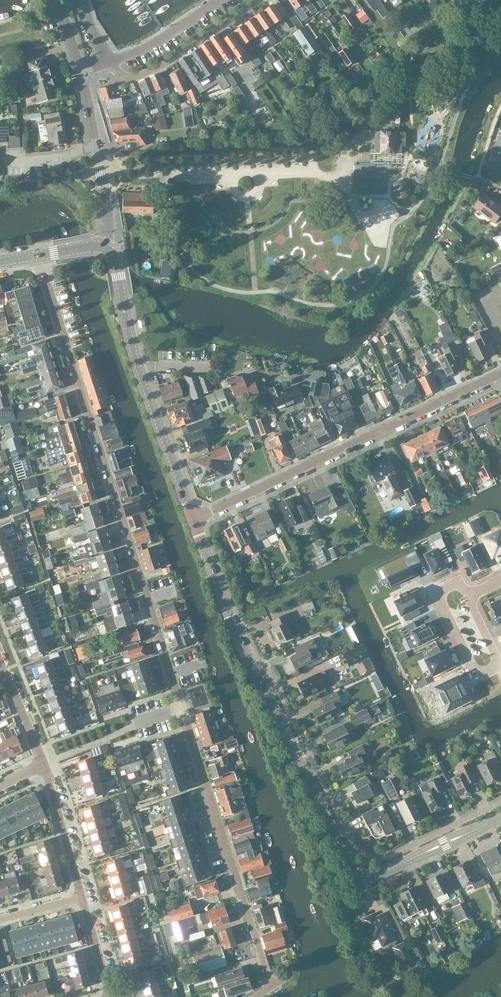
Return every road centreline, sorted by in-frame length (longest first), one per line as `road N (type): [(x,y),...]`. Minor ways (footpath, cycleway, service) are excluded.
road 1 (unclassified): [(256,996),(271,987),(38,257)]
road 2 (tertiary): [(500,818),(379,875),(353,872),(248,659),(194,518)]
road 3 (residential): [(194,518),(500,373)]
road 4 (tertiary): [(194,518),(137,367),(116,262),(101,246)]
road 5 (residential): [(107,64),(127,77),(151,72),(258,0)]
road 6 (residential): [(468,594),(460,578),(436,589),(478,676),(500,665)]
road 7 (residential): [(44,763),(81,897)]
road 8 (unclassified): [(107,64),(142,51),(220,0)]

